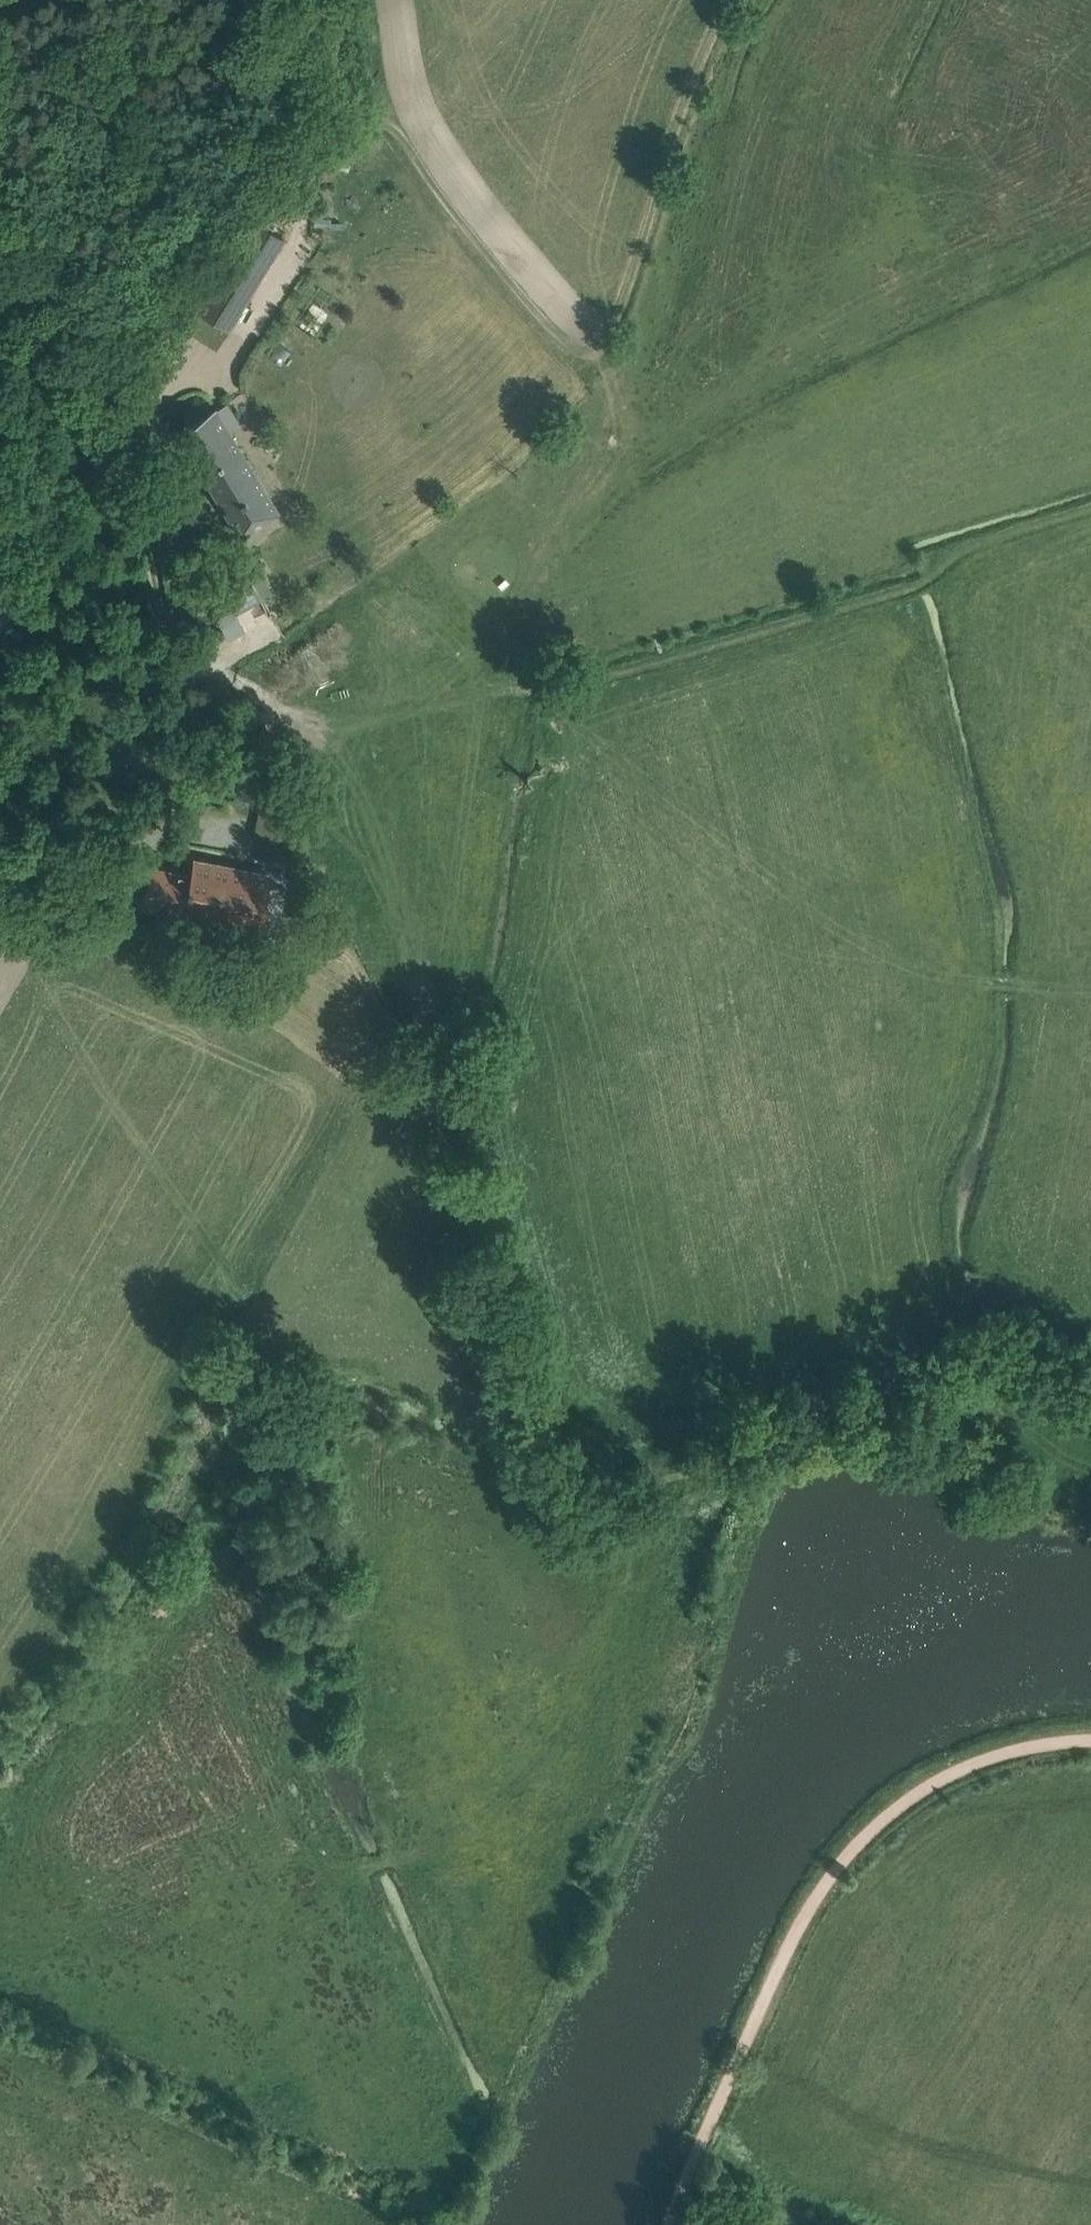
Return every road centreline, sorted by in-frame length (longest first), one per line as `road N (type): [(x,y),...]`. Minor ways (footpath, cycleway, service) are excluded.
road 1 (track): [(1090,1741),(1034,1745),(948,1773),(867,1832),(822,1883),(786,1947),(665,2224)]
road 2 (track): [(136,457),(0,217)]

